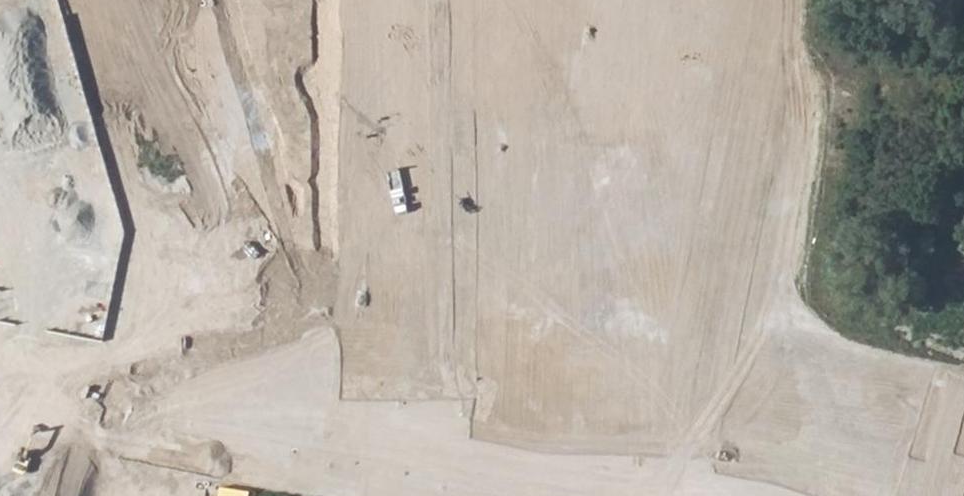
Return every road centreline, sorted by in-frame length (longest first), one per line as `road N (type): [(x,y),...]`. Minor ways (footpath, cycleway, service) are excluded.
road 1 (residential): [(472,495),(0,409)]

